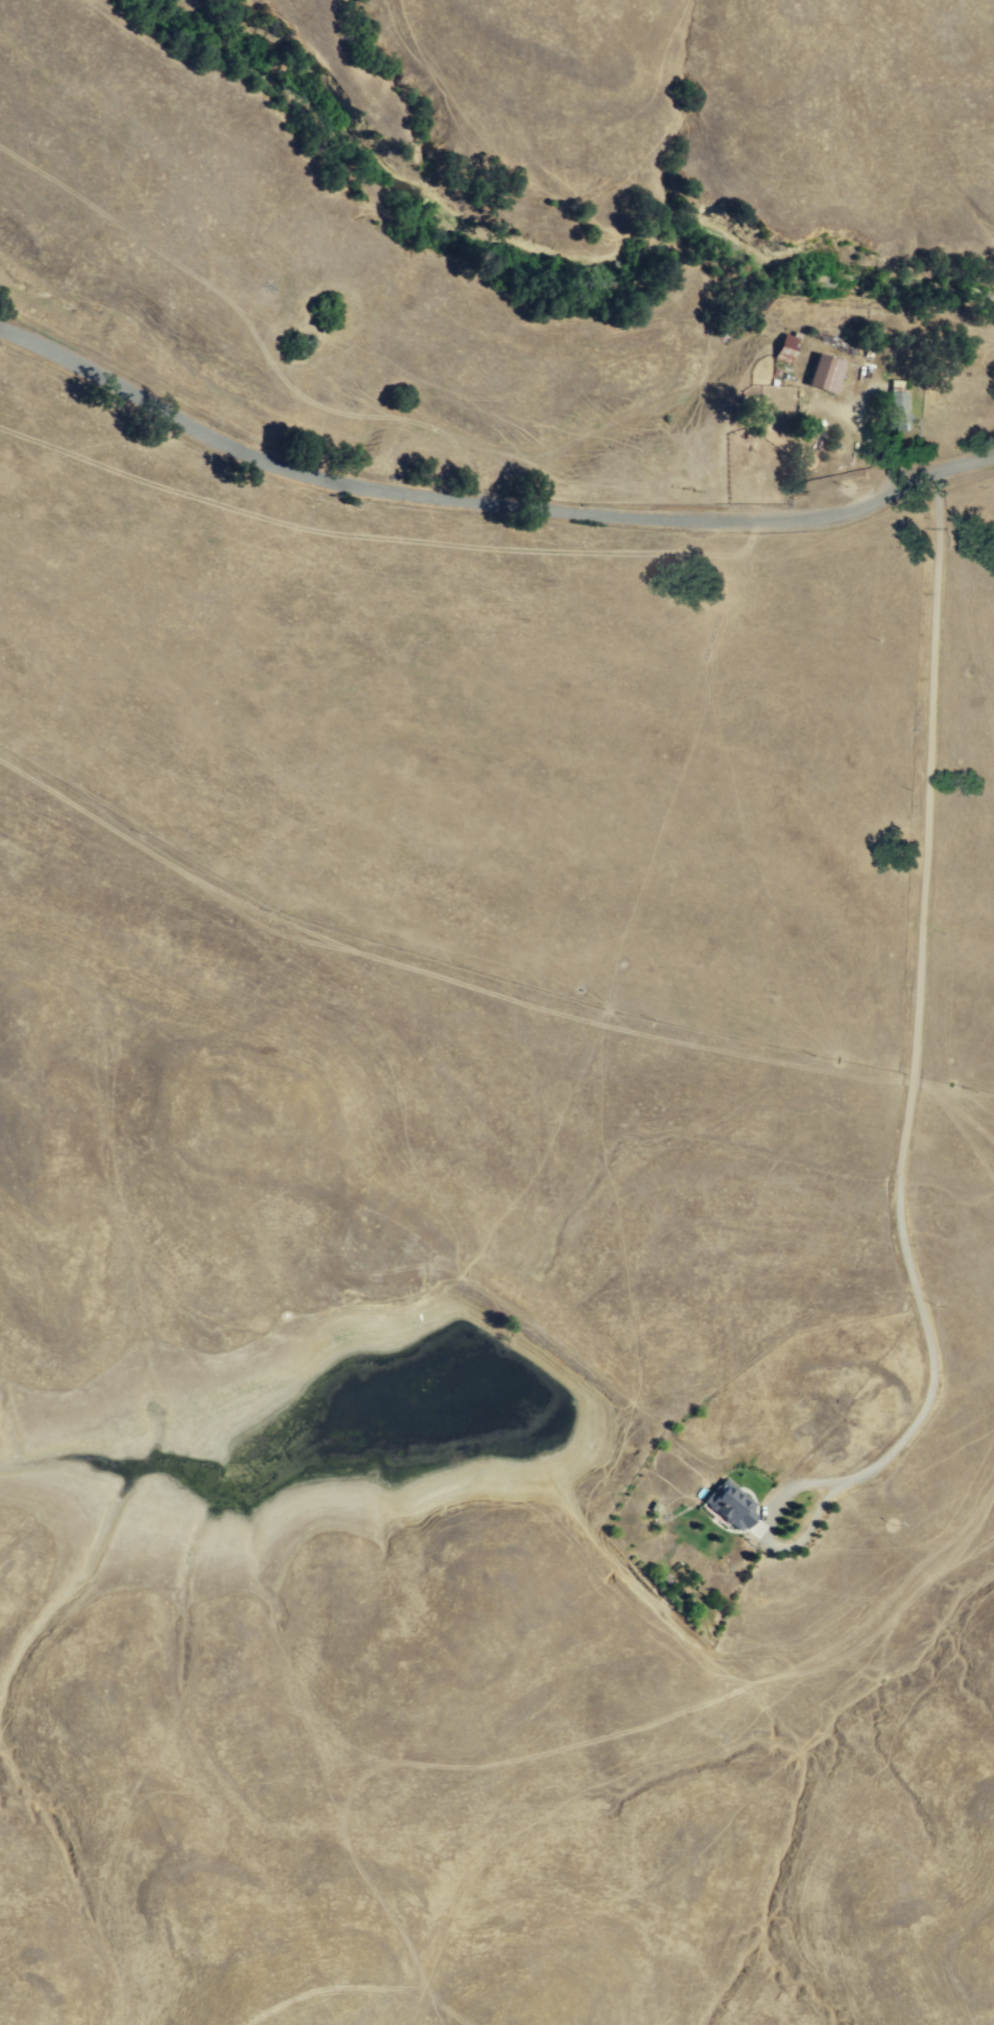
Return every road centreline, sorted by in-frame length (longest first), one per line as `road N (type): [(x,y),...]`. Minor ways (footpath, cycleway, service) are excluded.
road 1 (tertiary): [(993,459),(871,509),(793,523),(623,521),(369,491),(276,466),(0,329)]

